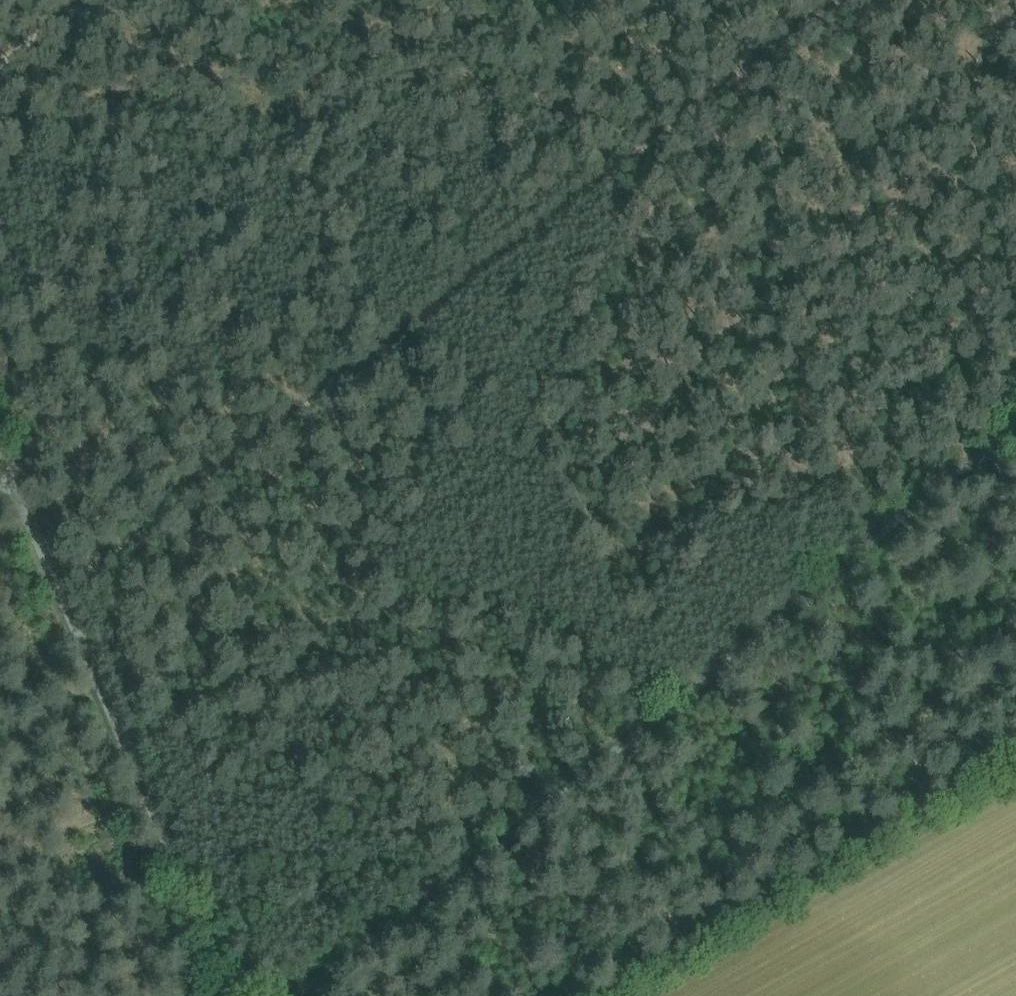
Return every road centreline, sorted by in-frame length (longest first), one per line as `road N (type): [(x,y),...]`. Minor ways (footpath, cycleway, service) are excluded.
road 1 (track): [(64,594),(847,0)]

